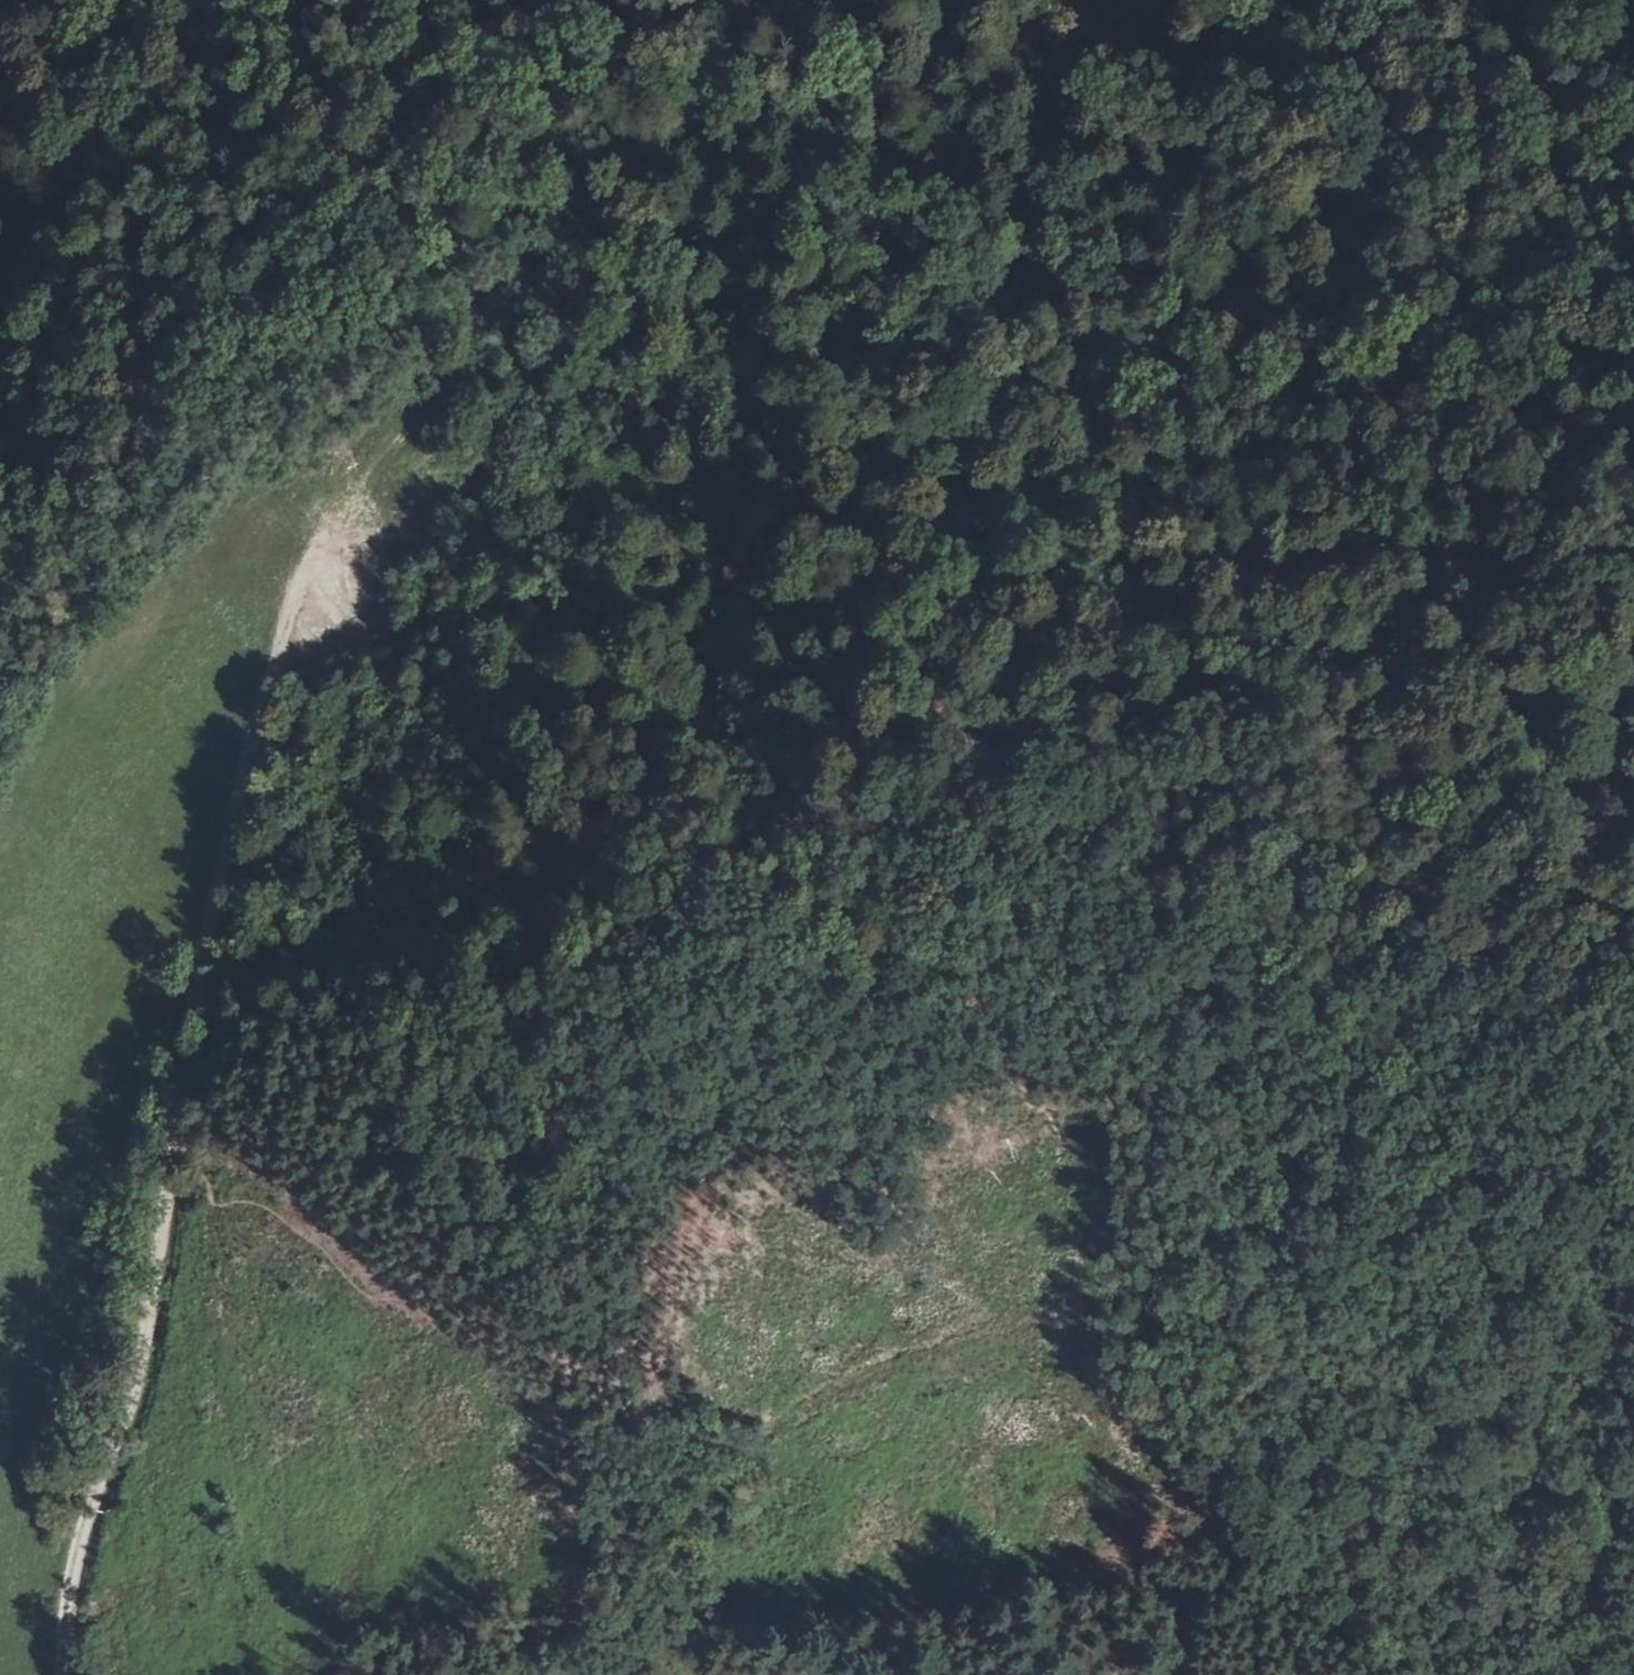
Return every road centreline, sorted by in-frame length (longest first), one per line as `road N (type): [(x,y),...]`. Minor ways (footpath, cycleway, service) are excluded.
road 1 (track): [(58,1674),(54,1588),(127,1429),(166,1246),(197,950),(277,693),(346,530),(543,533),(1161,618),(1440,628),(1633,664)]
road 2 (track): [(573,1674),(771,1419),(846,1378),(977,1323)]

